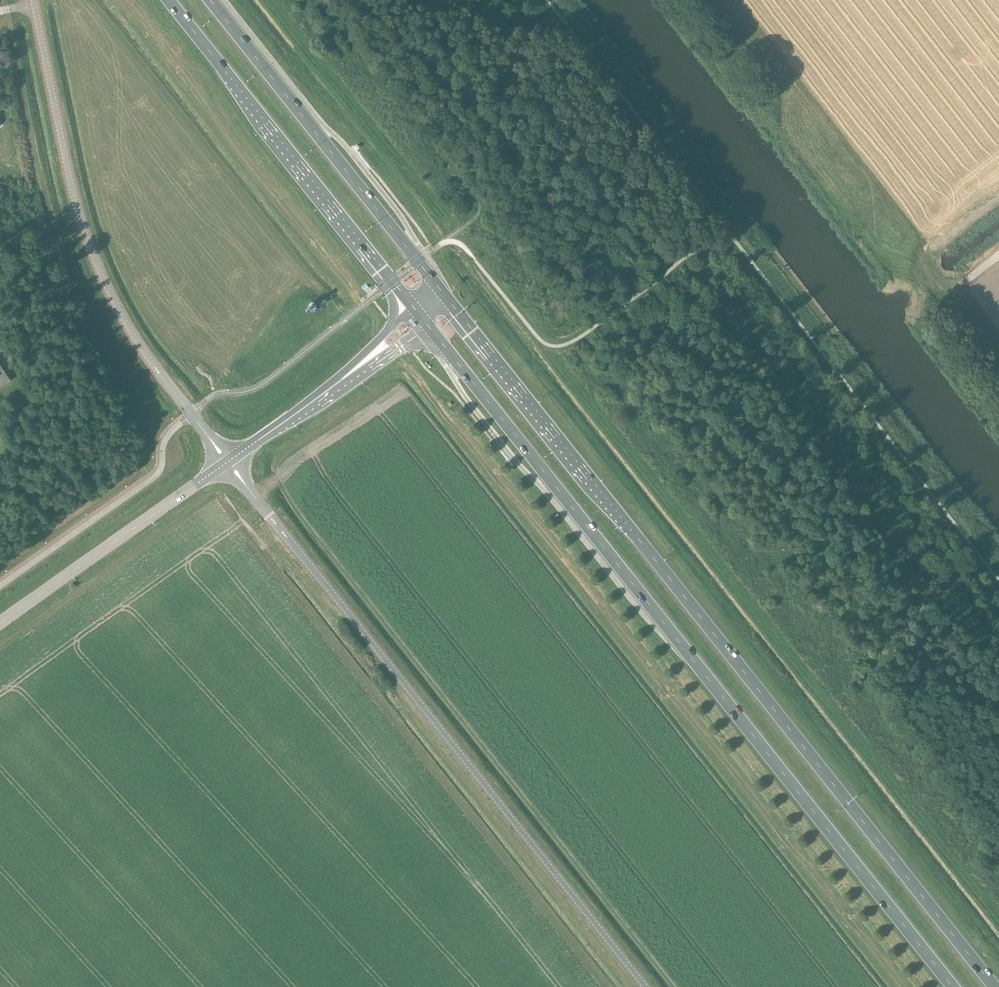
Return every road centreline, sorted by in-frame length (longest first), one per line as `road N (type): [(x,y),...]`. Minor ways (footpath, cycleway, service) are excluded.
road 1 (trunk): [(993,986),(446,297)]
road 2 (trunk): [(427,325),(953,986)]
road 3 (unclassified): [(646,986),(250,490)]
road 4 (unclassified): [(191,414),(132,334),(91,253),(34,5)]
road 5 (trunk): [(169,0),(414,308)]
road 6 (trunk): [(446,297),(210,0)]
road 7 (tertiary): [(0,626),(223,466)]
road 8 (tertiary): [(234,458),(370,357)]

